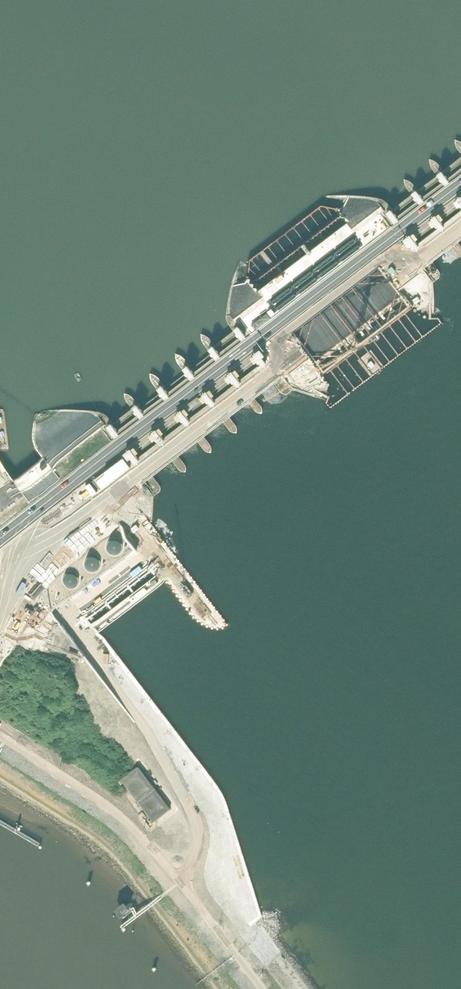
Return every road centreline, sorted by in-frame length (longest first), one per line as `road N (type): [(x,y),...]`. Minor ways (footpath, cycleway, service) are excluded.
road 1 (motorway): [(0,631),(77,530),(117,491),(460,228)]
road 2 (motorway): [(460,184),(0,539)]

